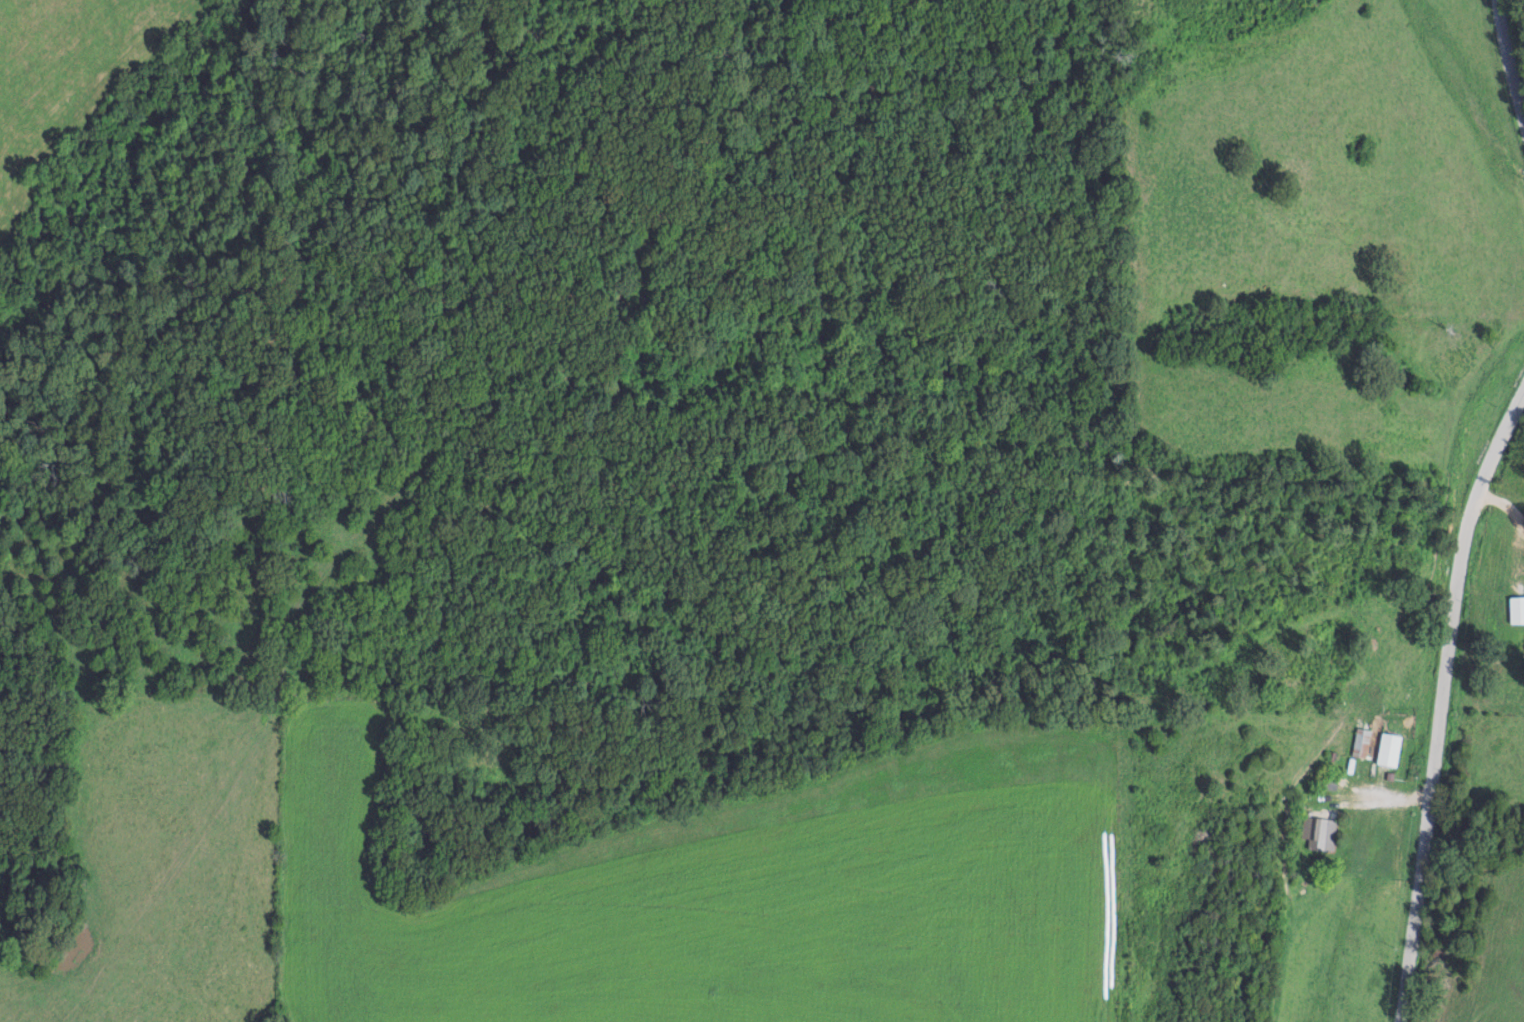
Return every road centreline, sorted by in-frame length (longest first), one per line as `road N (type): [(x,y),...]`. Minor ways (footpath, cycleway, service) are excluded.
road 1 (residential): [(1395,1021),(1468,500),(1523,370)]
road 2 (residential): [(1523,120),(1499,0)]

